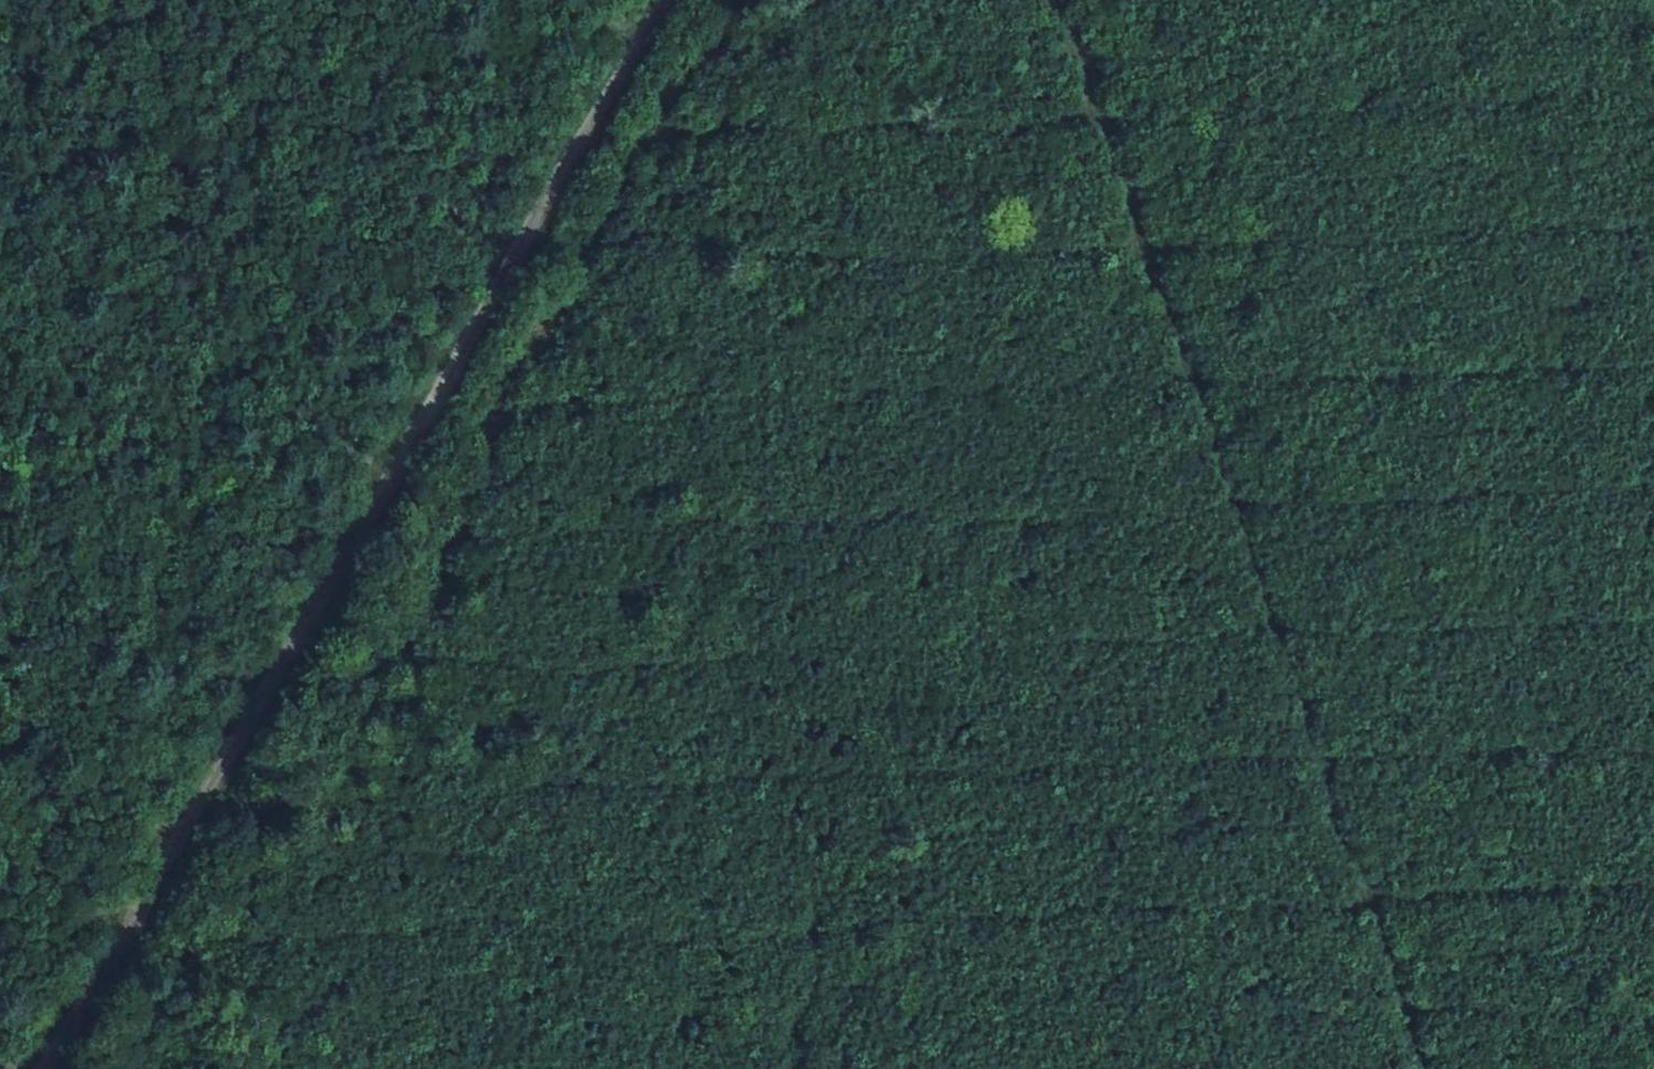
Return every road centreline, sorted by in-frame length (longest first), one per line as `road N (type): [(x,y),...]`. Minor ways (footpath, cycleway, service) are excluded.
road 1 (track): [(45,1068),(662,0)]

